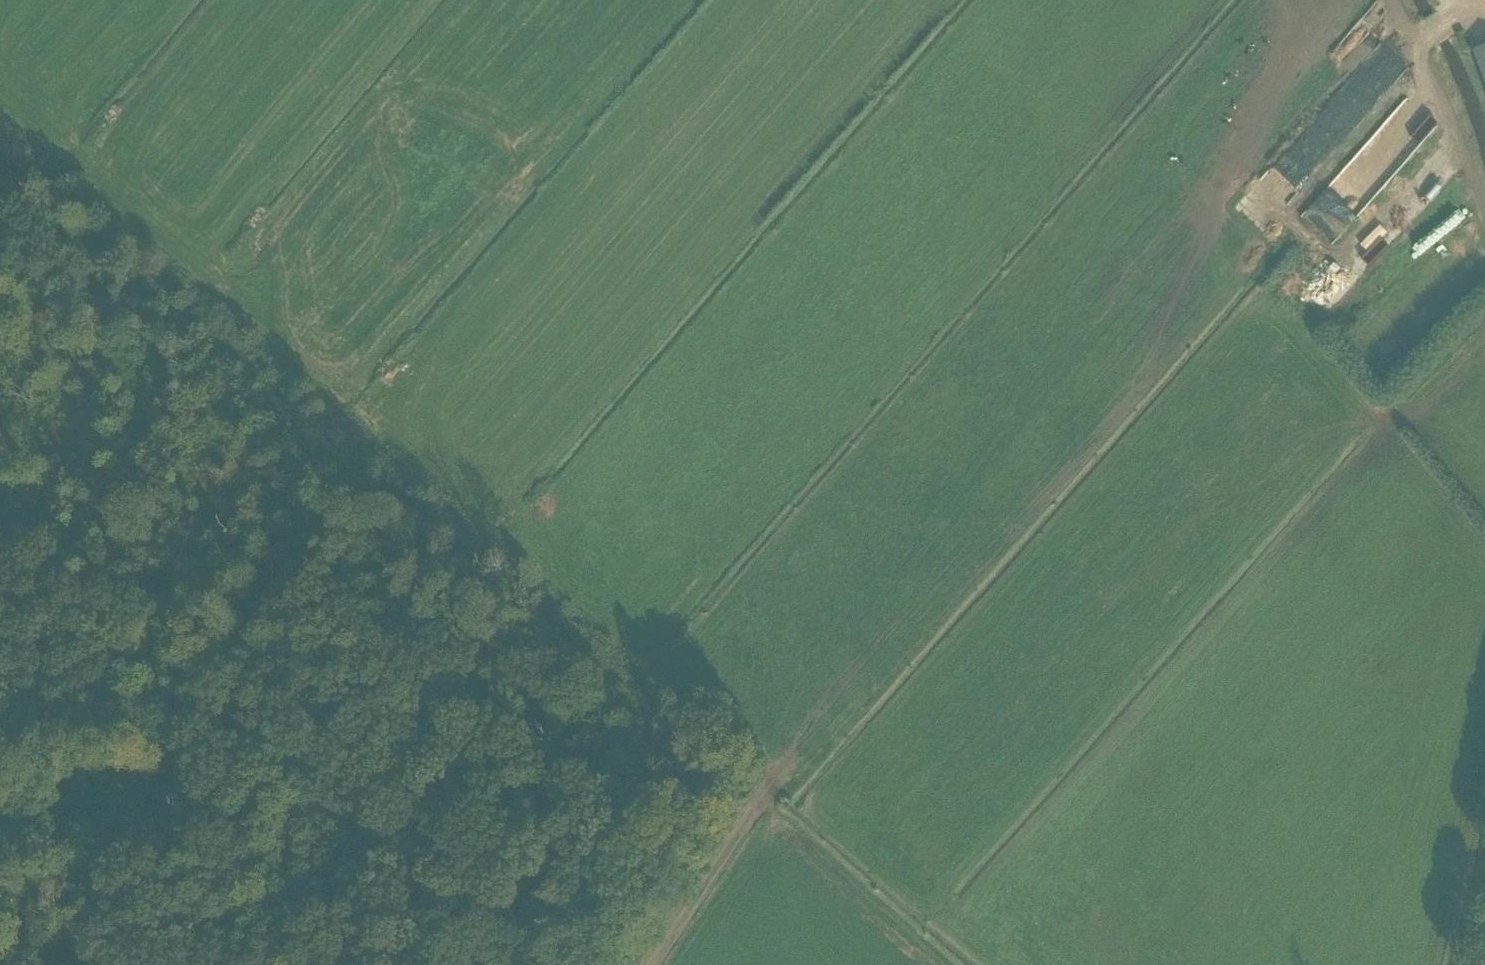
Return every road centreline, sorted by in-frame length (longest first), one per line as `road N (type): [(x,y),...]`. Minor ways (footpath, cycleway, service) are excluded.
road 1 (track): [(577,964),(686,806),(672,744),(329,431),(104,273)]
road 2 (track): [(329,431),(71,798)]
road 3 (track): [(0,766),(71,798),(78,832),(8,964)]
road 4 (track): [(0,423),(104,273)]
road 5 (track): [(104,273),(0,196)]

